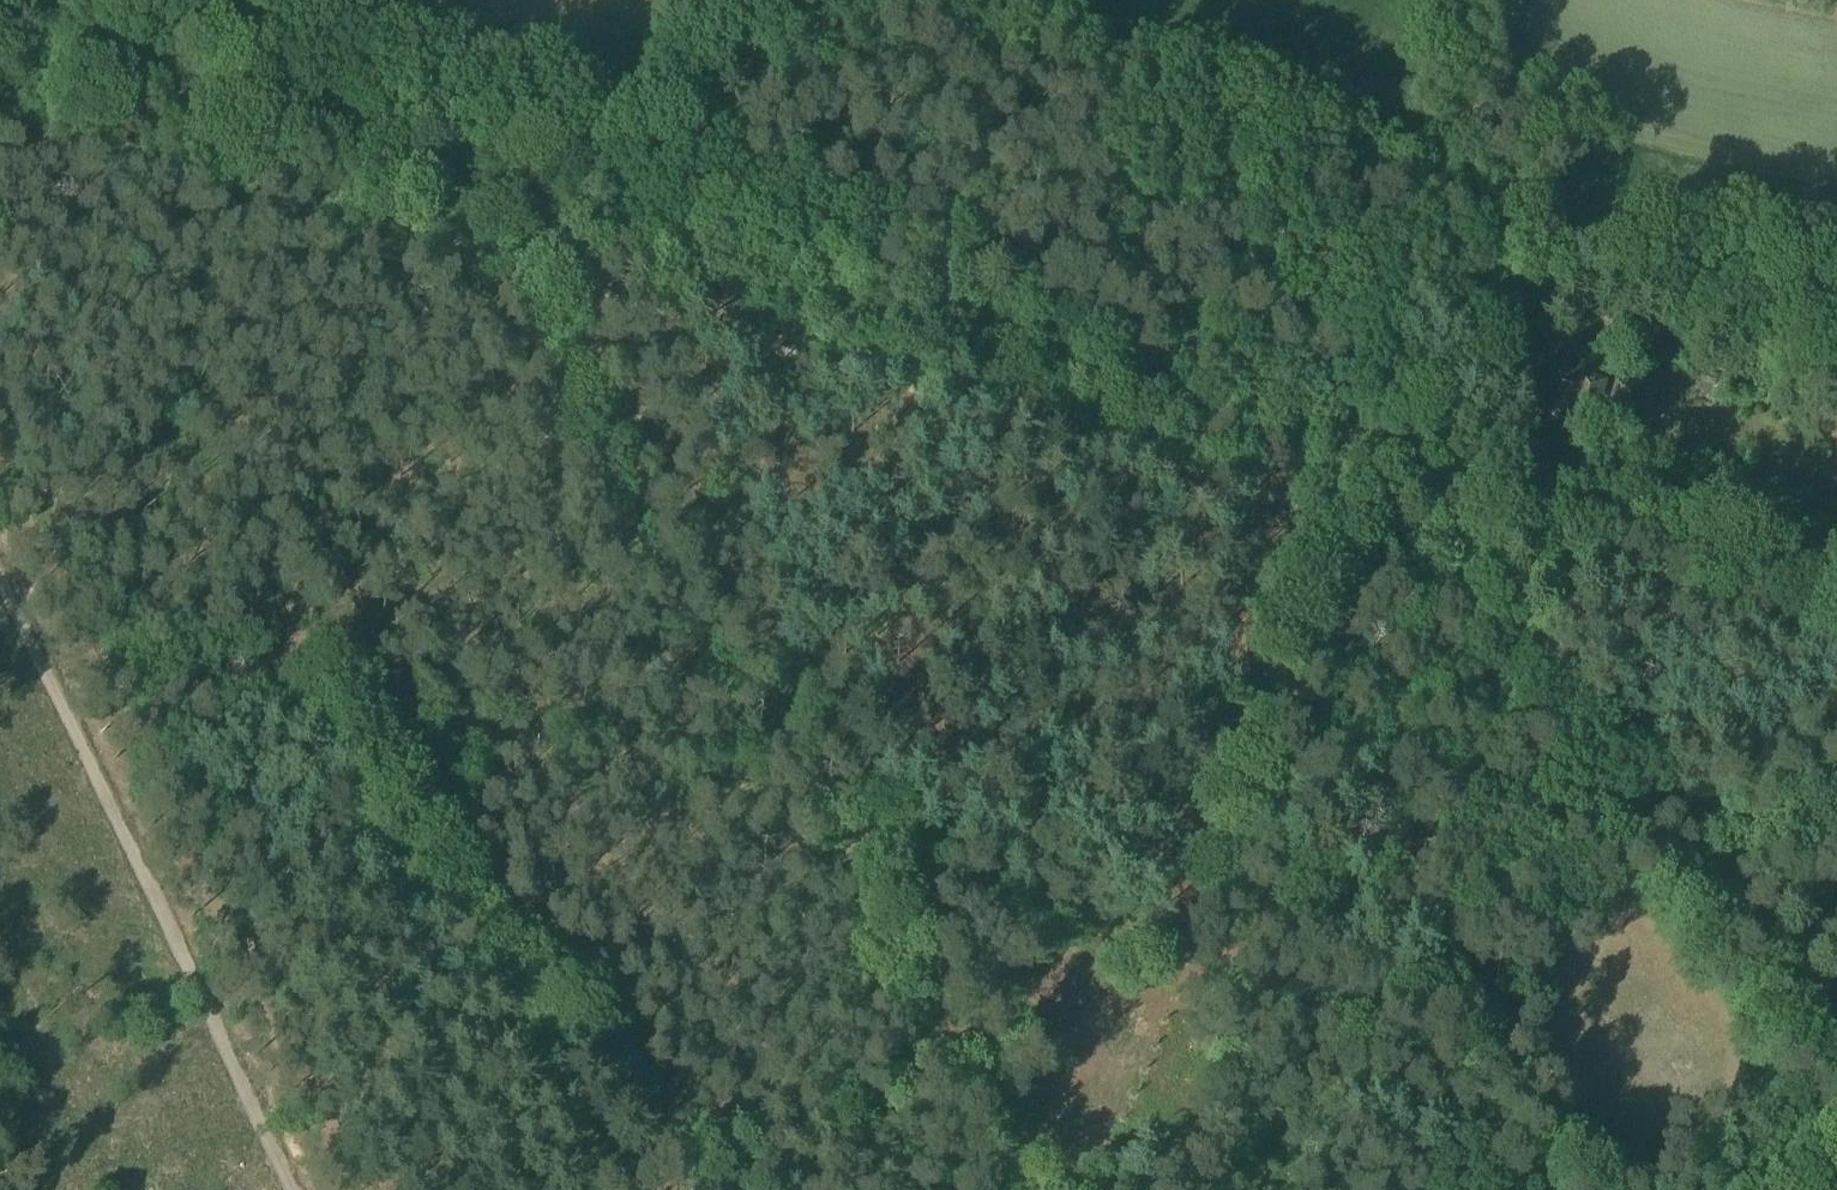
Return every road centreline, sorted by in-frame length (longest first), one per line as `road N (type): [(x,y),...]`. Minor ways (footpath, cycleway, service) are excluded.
road 1 (unclassified): [(0,56),(1836,612)]
road 2 (track): [(0,471),(339,1189)]
road 3 (track): [(1699,792),(1587,807),(968,1062)]
road 4 (track): [(1356,520),(1087,1189)]
road 5 (track): [(289,1189),(0,582)]
road 6 (track): [(1836,741),(1699,792),(1836,963)]
road 7 (track): [(1487,561),(1836,667)]
road 8 (track): [(968,1062),(661,1189)]
road 9 (track): [(1031,1189),(968,1062)]

